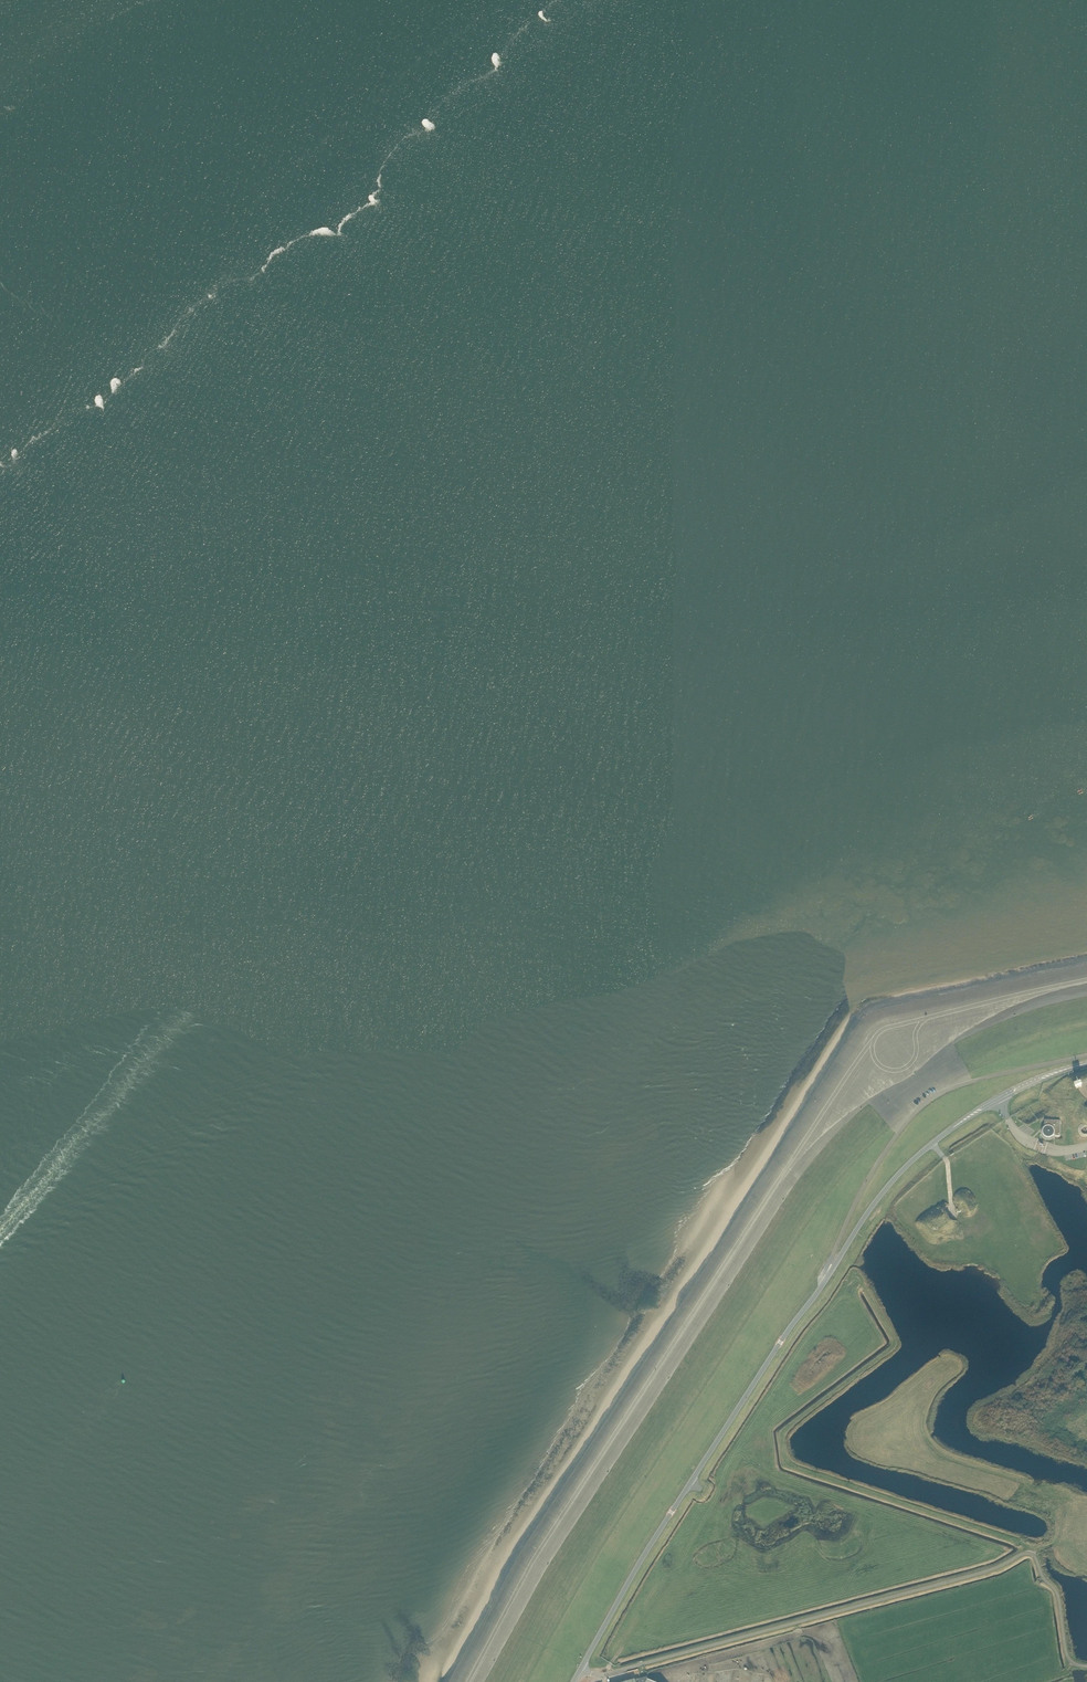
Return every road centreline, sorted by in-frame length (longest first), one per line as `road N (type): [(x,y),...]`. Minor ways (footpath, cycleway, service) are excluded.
road 1 (unclassified): [(574,1681),(672,1512),(886,1189),(973,1114),(1086,1063)]

